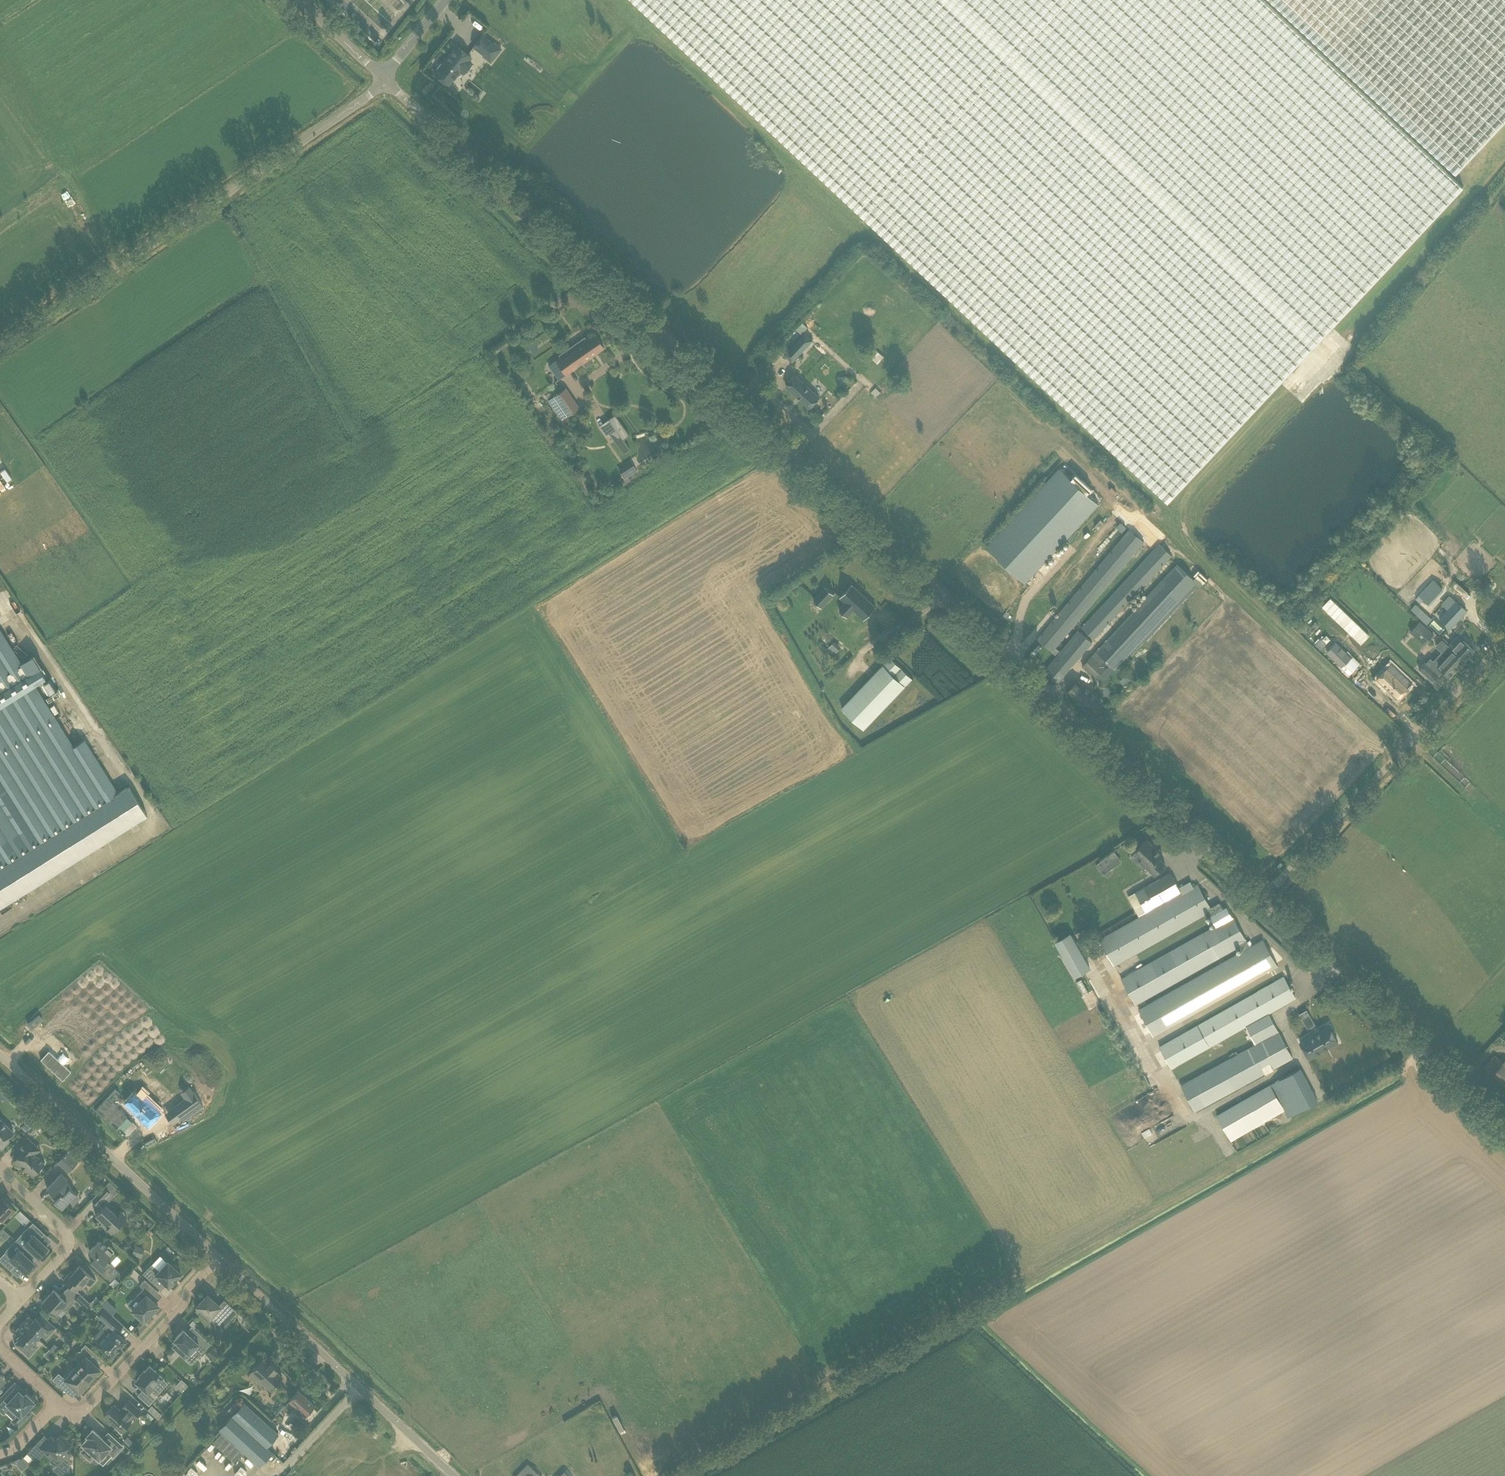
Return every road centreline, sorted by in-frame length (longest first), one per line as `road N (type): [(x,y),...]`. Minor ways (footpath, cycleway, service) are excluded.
road 1 (unclassified): [(1259,895),(385,80)]
road 2 (track): [(681,1475),(1428,1053)]
road 3 (unclassified): [(0,347),(385,80)]
road 4 (unclassified): [(1259,895),(1504,638)]
road 5 (unclassified): [(1504,1124),(1259,895)]
road 6 (residential): [(220,1261),(0,1057)]
road 7 (residential): [(220,1261),(77,1420),(59,1406)]
road 8 (residential): [(393,1418),(220,1261)]
road 9 (residential): [(20,1303),(66,1257),(70,1242),(0,1174)]

